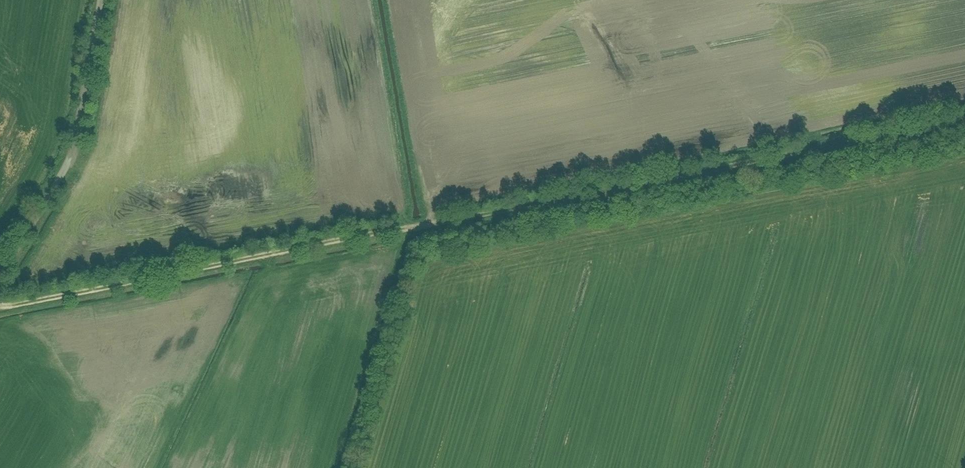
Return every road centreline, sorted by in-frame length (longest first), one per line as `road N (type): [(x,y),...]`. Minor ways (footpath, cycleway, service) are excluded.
road 1 (track): [(0,304),(964,120)]
road 2 (unclassified): [(0,270),(69,151),(101,0)]

